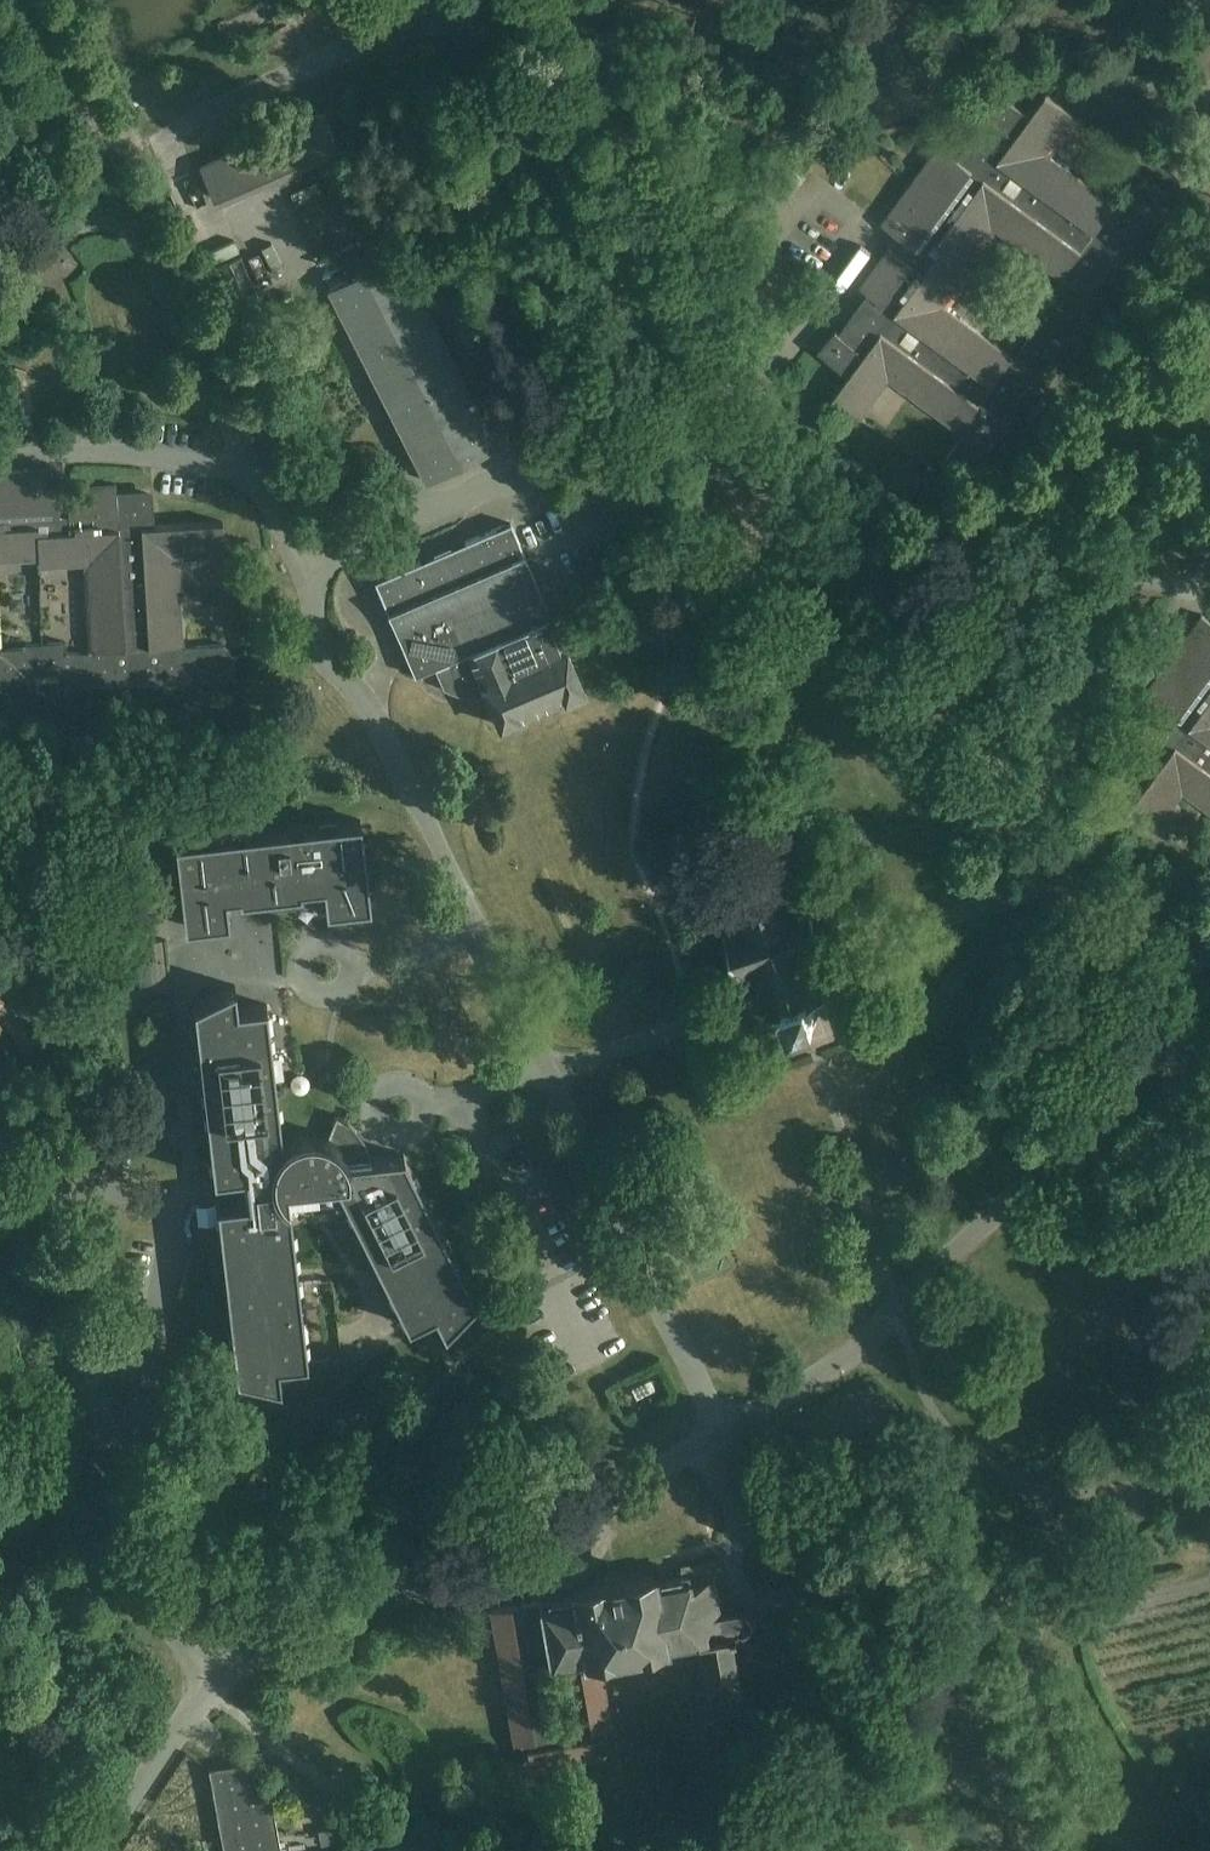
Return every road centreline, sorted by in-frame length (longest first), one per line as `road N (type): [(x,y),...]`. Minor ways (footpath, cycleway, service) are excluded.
road 1 (unclassified): [(716,1432),(376,723),(314,650),(319,576)]
road 2 (unclassified): [(716,1432),(898,1318),(1209,1014)]
road 3 (unclassified): [(1209,1013),(867,561)]
road 4 (unclassified): [(217,1684),(282,1642),(505,1559),(716,1432)]
road 5 (unclassified): [(319,576),(470,495),(531,483),(550,459),(583,442),(616,454),(641,488),(701,484),(729,465),(754,405)]
road 6 (unclassified): [(754,405),(447,14)]
road 7 (unclassified): [(248,470),(146,254),(127,230),(99,223),(71,232),(0,299)]
road 8 (unclassified): [(112,1435),(159,1301),(178,1202),(90,1218),(26,1207)]
road 9 (unclassified): [(867,561),(928,524),(996,498),(1209,487)]
road 10 (unclassified): [(162,136),(447,14)]
road 11 (unclassified): [(217,1684),(166,1622),(132,1547),(112,1435)]
road 12 (residential): [(248,470),(138,451),(0,455)]
road 13 (unclassified): [(112,1435),(55,1266),(26,1207)]
road 14 (unclassified): [(105,1850),(217,1684)]
road 15 (unclassified): [(867,561),(754,405)]
road 16 (unclassified): [(319,576),(248,470)]

